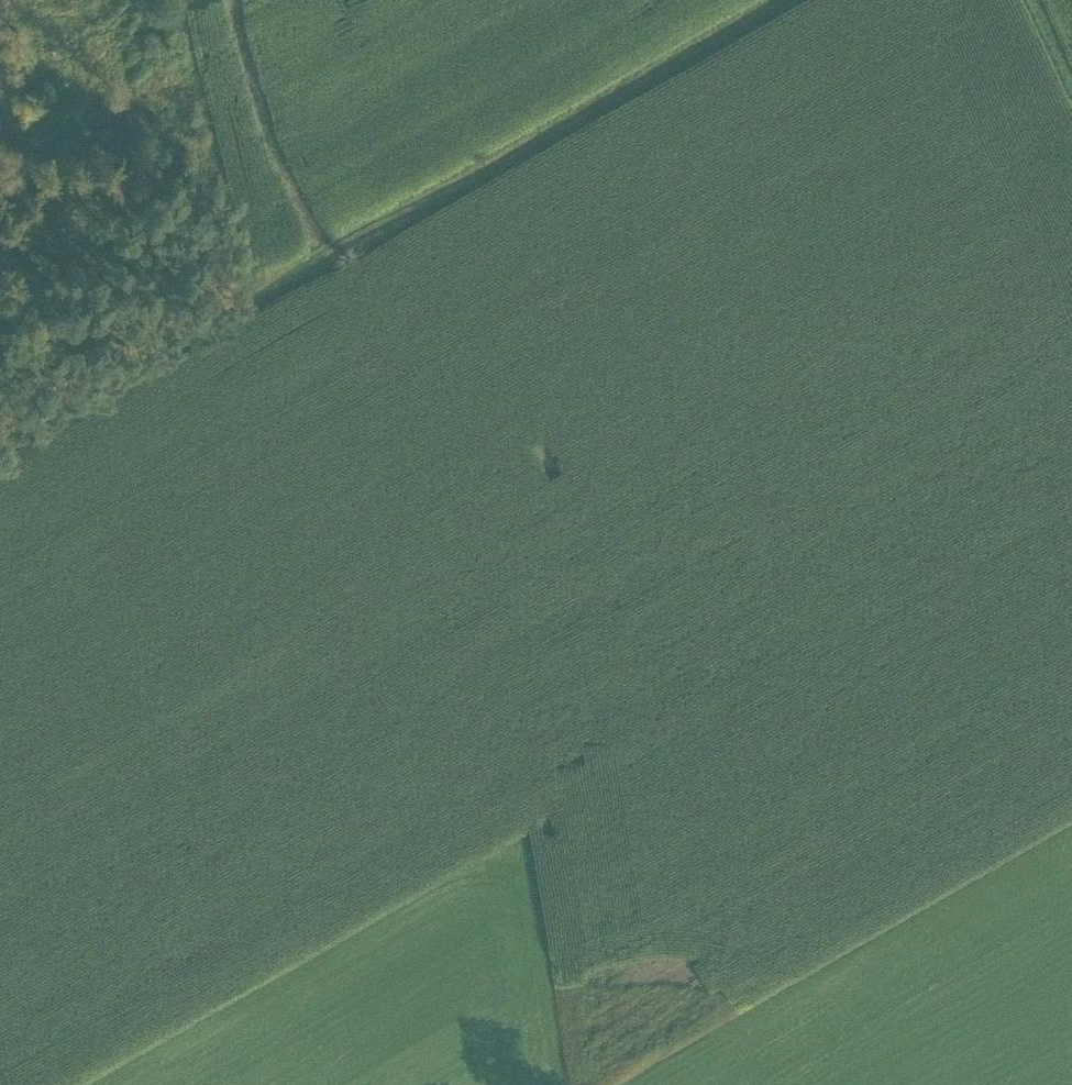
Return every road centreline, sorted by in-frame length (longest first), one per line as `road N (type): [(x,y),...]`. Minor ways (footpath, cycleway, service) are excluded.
road 1 (track): [(779,0),(0,447)]

